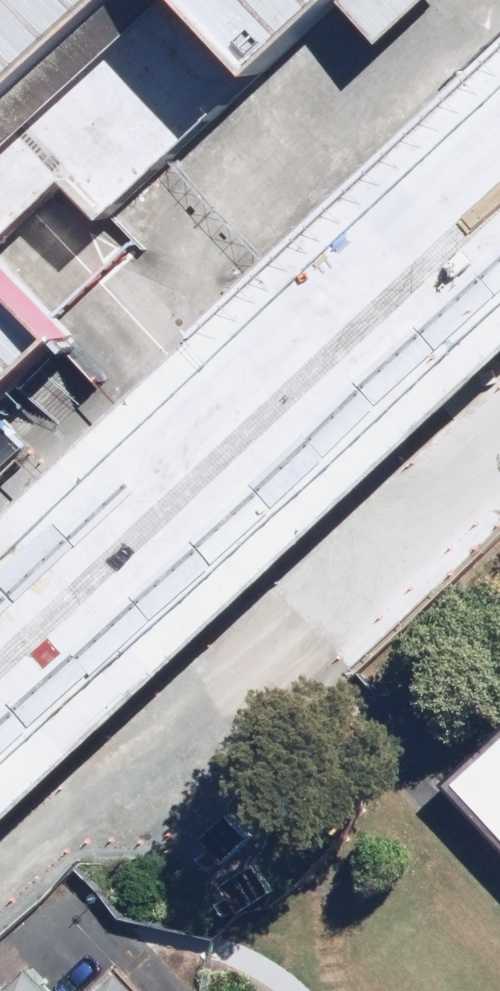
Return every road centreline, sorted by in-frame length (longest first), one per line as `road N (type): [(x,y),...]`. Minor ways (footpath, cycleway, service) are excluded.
road 1 (primary): [(0,616),(499,139)]
road 2 (primary): [(499,293),(0,764)]

